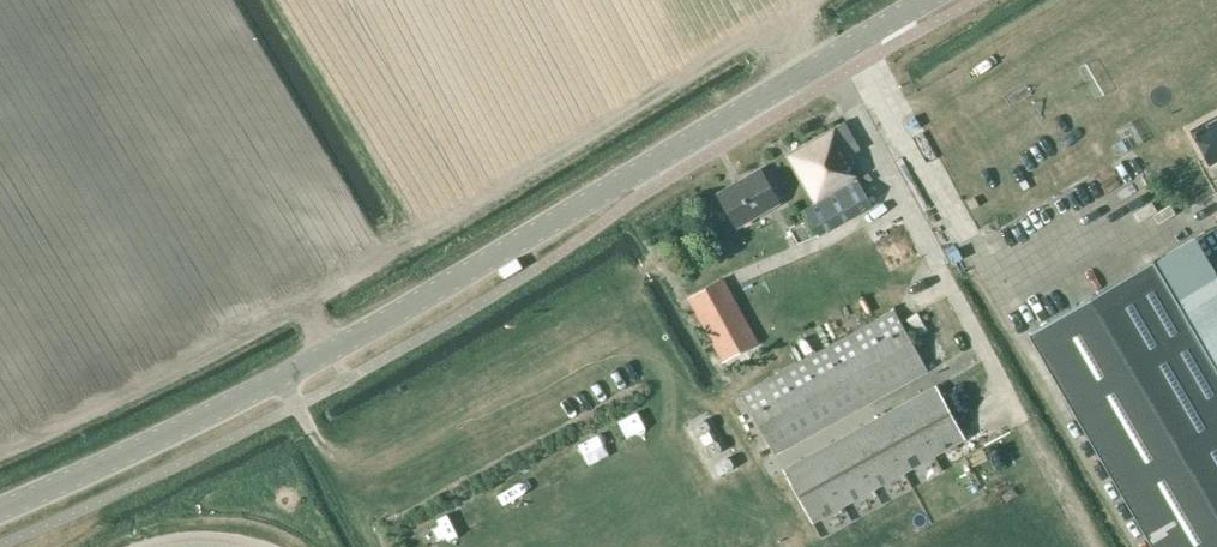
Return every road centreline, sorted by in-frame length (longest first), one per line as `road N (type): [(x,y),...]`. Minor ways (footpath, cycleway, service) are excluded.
road 1 (tertiary): [(0,513),(221,417),(941,0)]
road 2 (track): [(834,62),(1098,546)]
road 3 (track): [(677,374),(643,328),(363,459),(326,444),(288,379)]
road 4 (track): [(133,546),(222,533),(255,546)]

